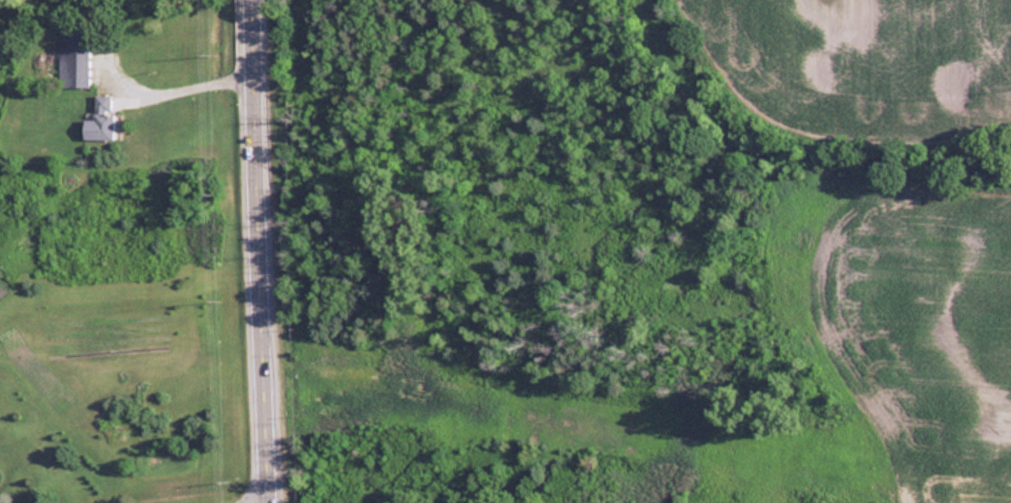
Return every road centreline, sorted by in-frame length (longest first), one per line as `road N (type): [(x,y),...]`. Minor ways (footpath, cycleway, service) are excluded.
road 1 (primary): [(270,502),(254,0)]

